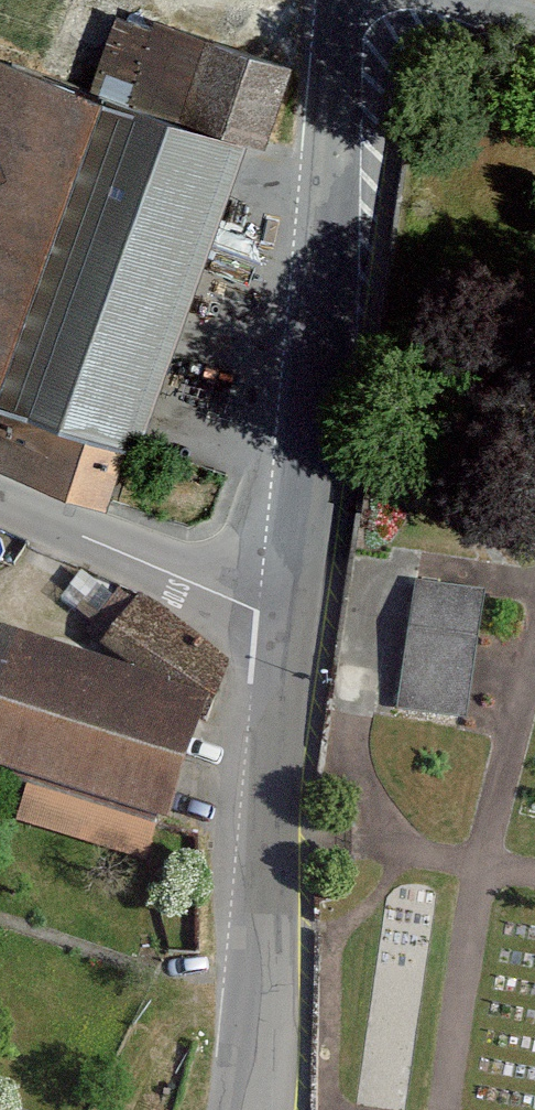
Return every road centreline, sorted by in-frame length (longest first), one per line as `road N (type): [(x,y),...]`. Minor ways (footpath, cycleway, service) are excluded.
road 1 (unclassified): [(285,623),(343,0)]
road 2 (unclassified): [(245,1109),(285,623)]
road 3 (unclassified): [(0,495),(285,623)]

